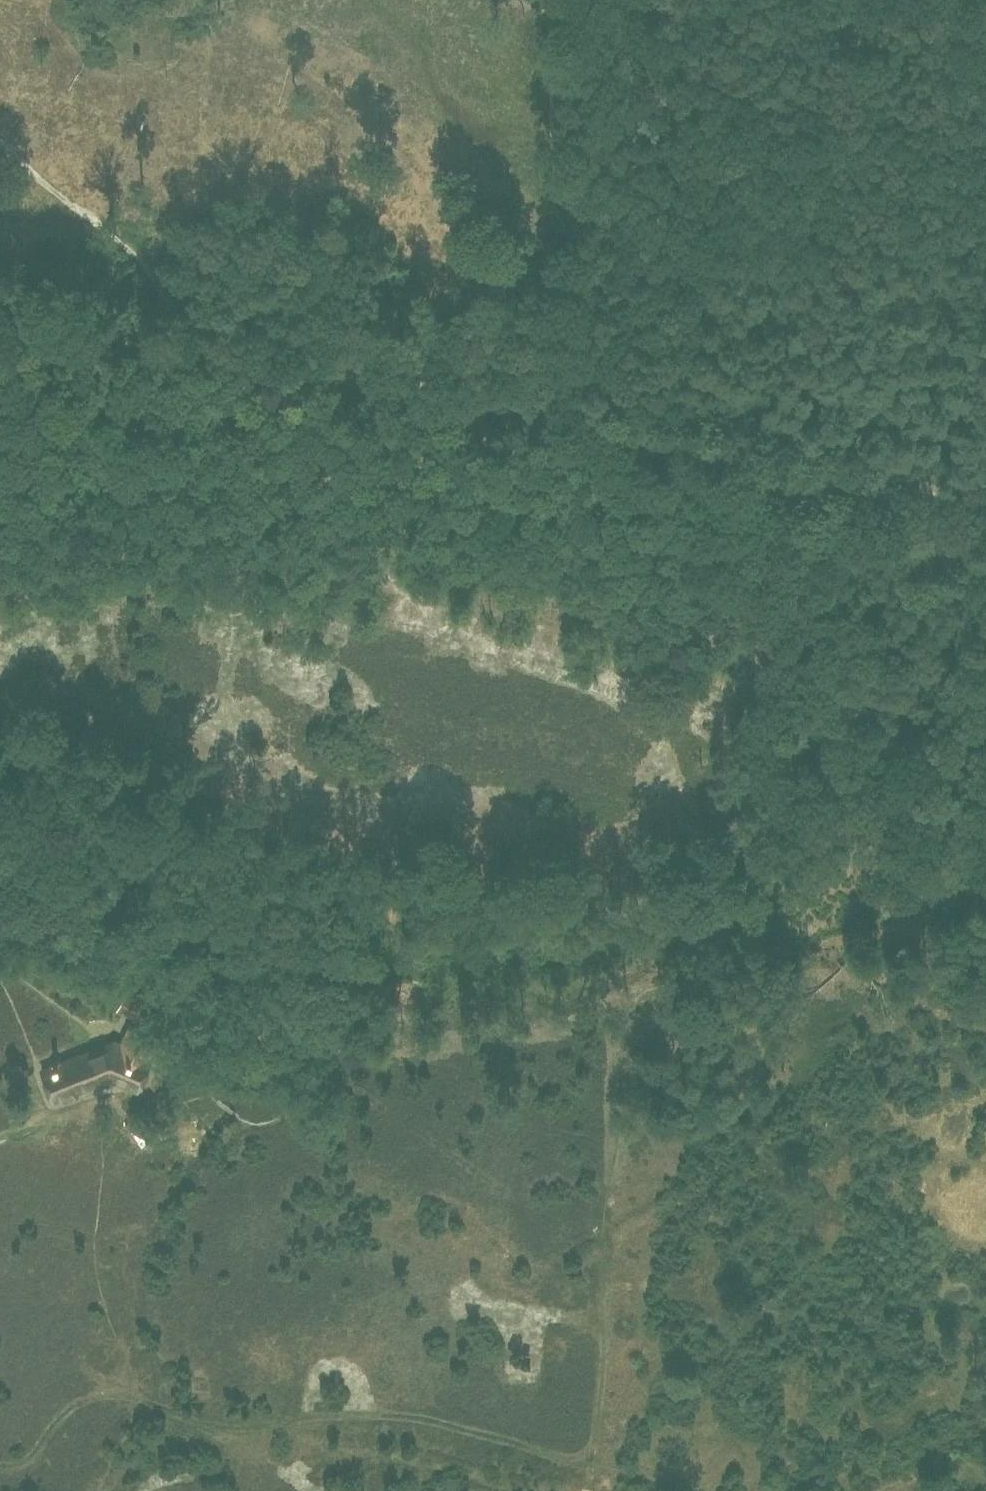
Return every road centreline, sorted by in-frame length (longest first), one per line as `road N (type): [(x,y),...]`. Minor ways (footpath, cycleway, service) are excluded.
road 1 (track): [(192,345),(541,411)]
road 2 (track): [(541,411),(788,456)]
road 3 (track): [(788,456),(985,491)]
road 4 (track): [(0,310),(192,345)]

